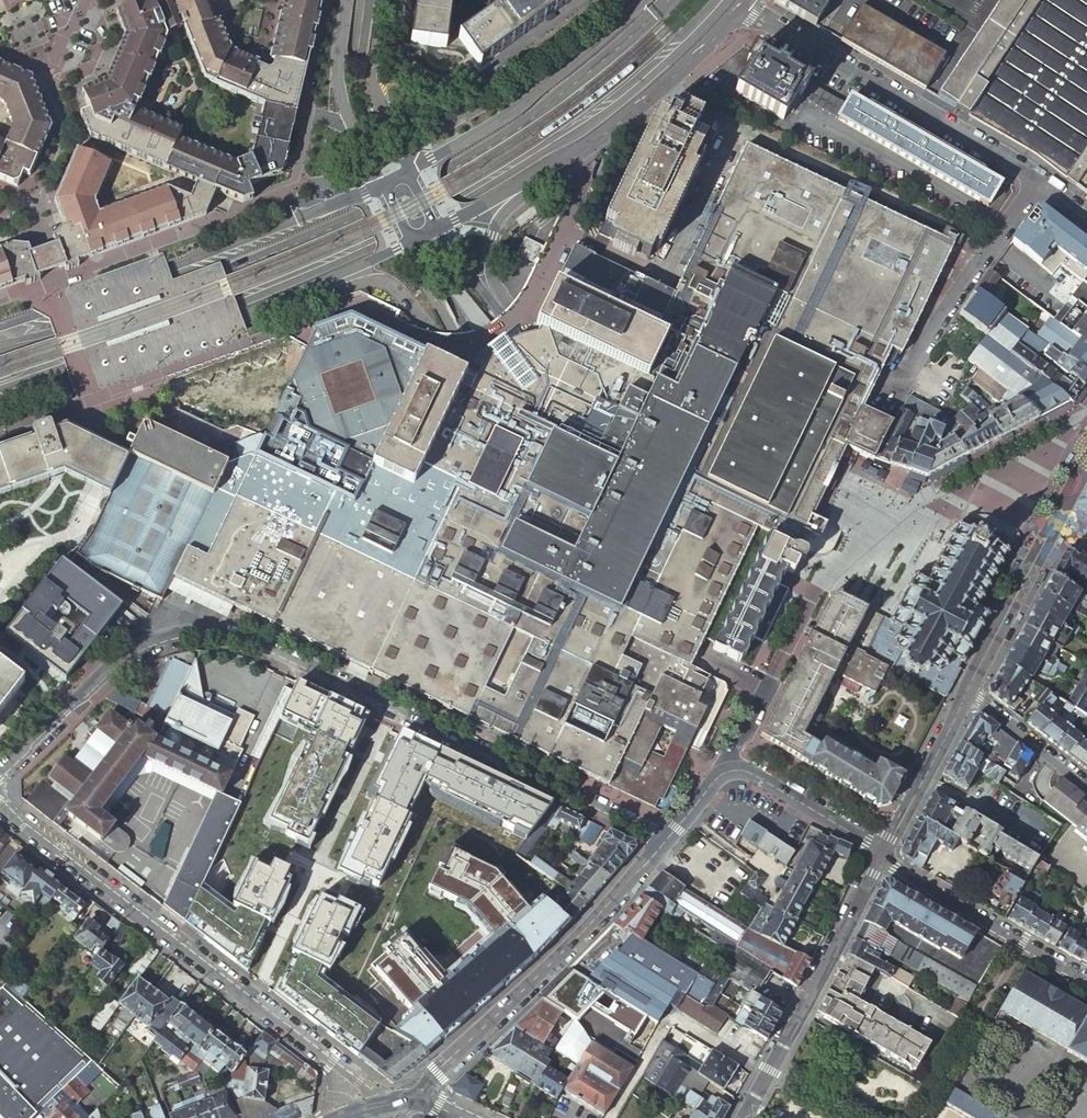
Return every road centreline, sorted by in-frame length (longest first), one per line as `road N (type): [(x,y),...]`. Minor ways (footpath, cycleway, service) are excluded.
road 1 (tertiary): [(0,385),(237,302),(456,202),(611,108),(729,0)]
road 2 (residential): [(665,841),(216,630),(165,637),(126,655),(0,773)]
road 3 (tertiary): [(667,0),(550,103),(439,172),(224,268),(3,347)]
road 4 (unclassified): [(0,804),(336,1066),(398,1101)]
road 5 (residential): [(0,404),(242,316),(411,242)]
road 6 (residential): [(381,185),(0,326)]
road 7 (residential): [(439,228),(521,192),(589,145),(665,84),(742,6)]
road 8 (residential): [(409,1099),(665,841)]
road 9 (unclassified): [(742,6),(1031,181)]
road 10 (tertiary): [(740,1117),(882,851)]
road 11 (residential): [(646,0),(515,109),(409,170)]
road 12 (unclassified): [(365,0),(359,101),(441,267)]
road 13 (unclassified): [(881,419),(1031,181)]
road 14 (residential): [(665,841),(722,773),(737,769),(882,851)]
road 15 (residential): [(1086,980),(895,869),(882,851)]
road 16 (unclassified): [(346,0),(336,68),(381,185)]
road 17 (tertiary): [(882,851),(967,692)]
road 18 (unclassified): [(409,170),(377,87),(386,0)]
road 19 (residential): [(967,692),(1086,788)]
road 20 (tertiary): [(967,692),(1035,563)]
road 21 (residential): [(85,0),(59,53),(43,66),(0,51)]

